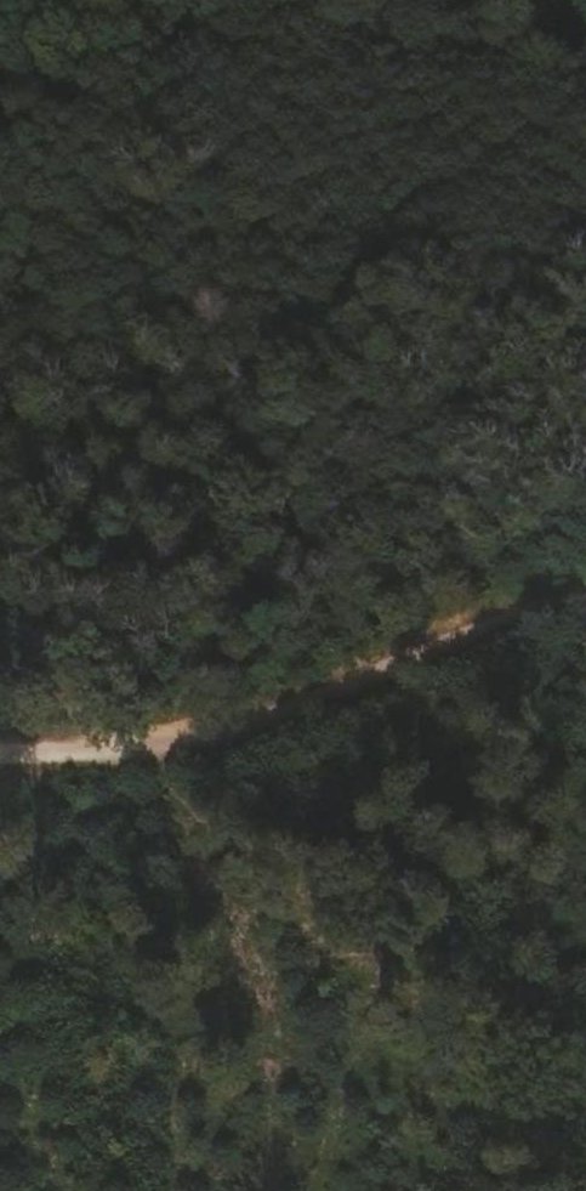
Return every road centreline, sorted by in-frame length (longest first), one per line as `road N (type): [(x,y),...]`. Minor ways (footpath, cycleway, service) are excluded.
road 1 (track): [(0,752),(84,751),(332,685),(585,598)]

